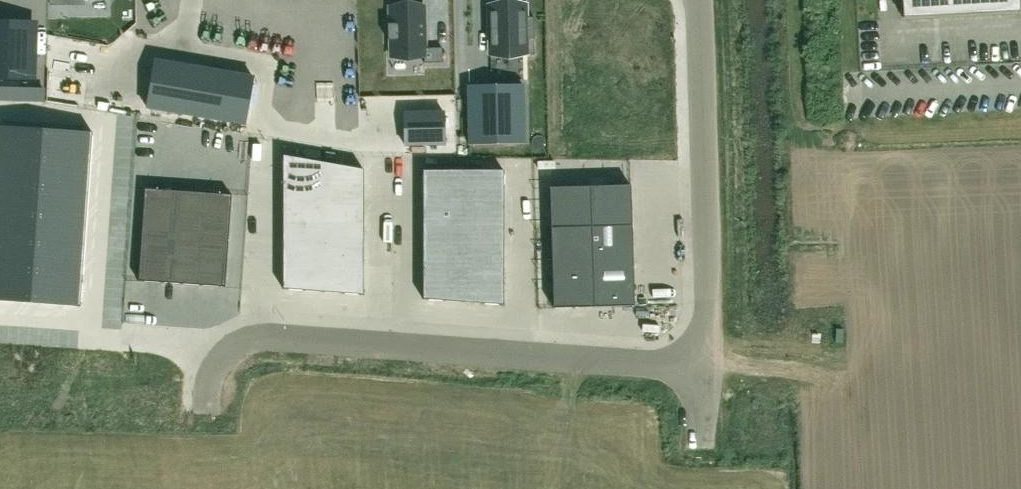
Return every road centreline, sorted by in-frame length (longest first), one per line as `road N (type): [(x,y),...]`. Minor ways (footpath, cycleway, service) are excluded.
road 1 (unclassified): [(703,365),(271,337),(238,344),(211,363),(203,399)]
road 2 (unclassified): [(702,0),(703,365)]

